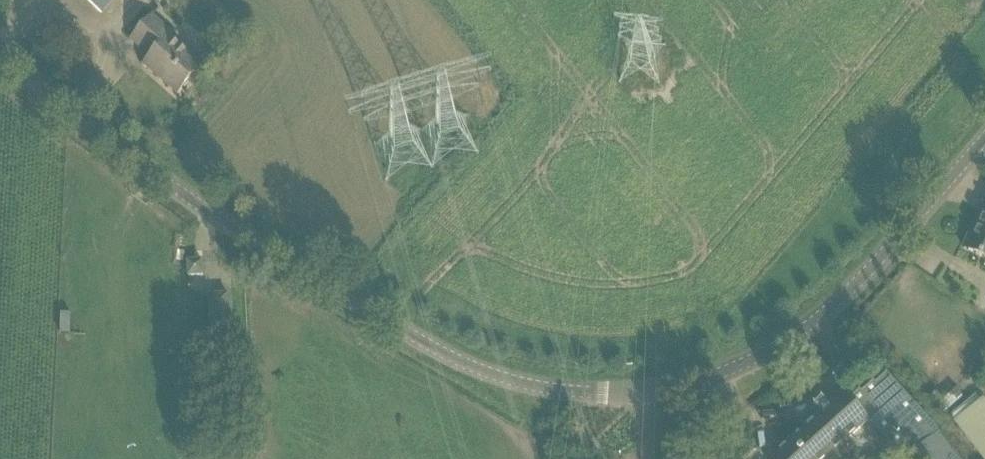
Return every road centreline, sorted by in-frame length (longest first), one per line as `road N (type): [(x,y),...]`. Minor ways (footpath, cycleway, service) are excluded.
road 1 (unclassified): [(984,141),(921,215),(782,343),(640,396),(554,389),(480,368),(178,189),(0,44)]

